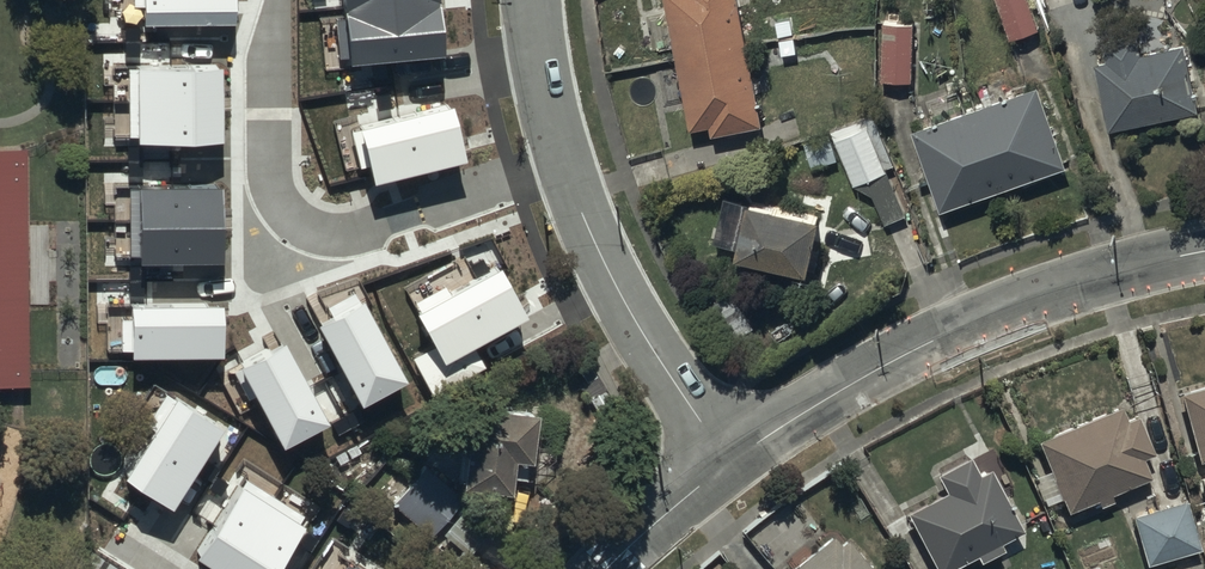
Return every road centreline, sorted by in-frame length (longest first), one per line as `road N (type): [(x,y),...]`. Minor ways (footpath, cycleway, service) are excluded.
road 1 (residential): [(732,455),(979,318),(1204,252)]
road 2 (residential): [(276,0),(278,189),(288,211),(322,229),(373,226),(567,157)]
road 3 (residential): [(567,157),(605,260),(664,362),(732,455)]
road 4 (residential): [(612,568),(732,455)]
road 5 (residential): [(536,0),(567,157)]

